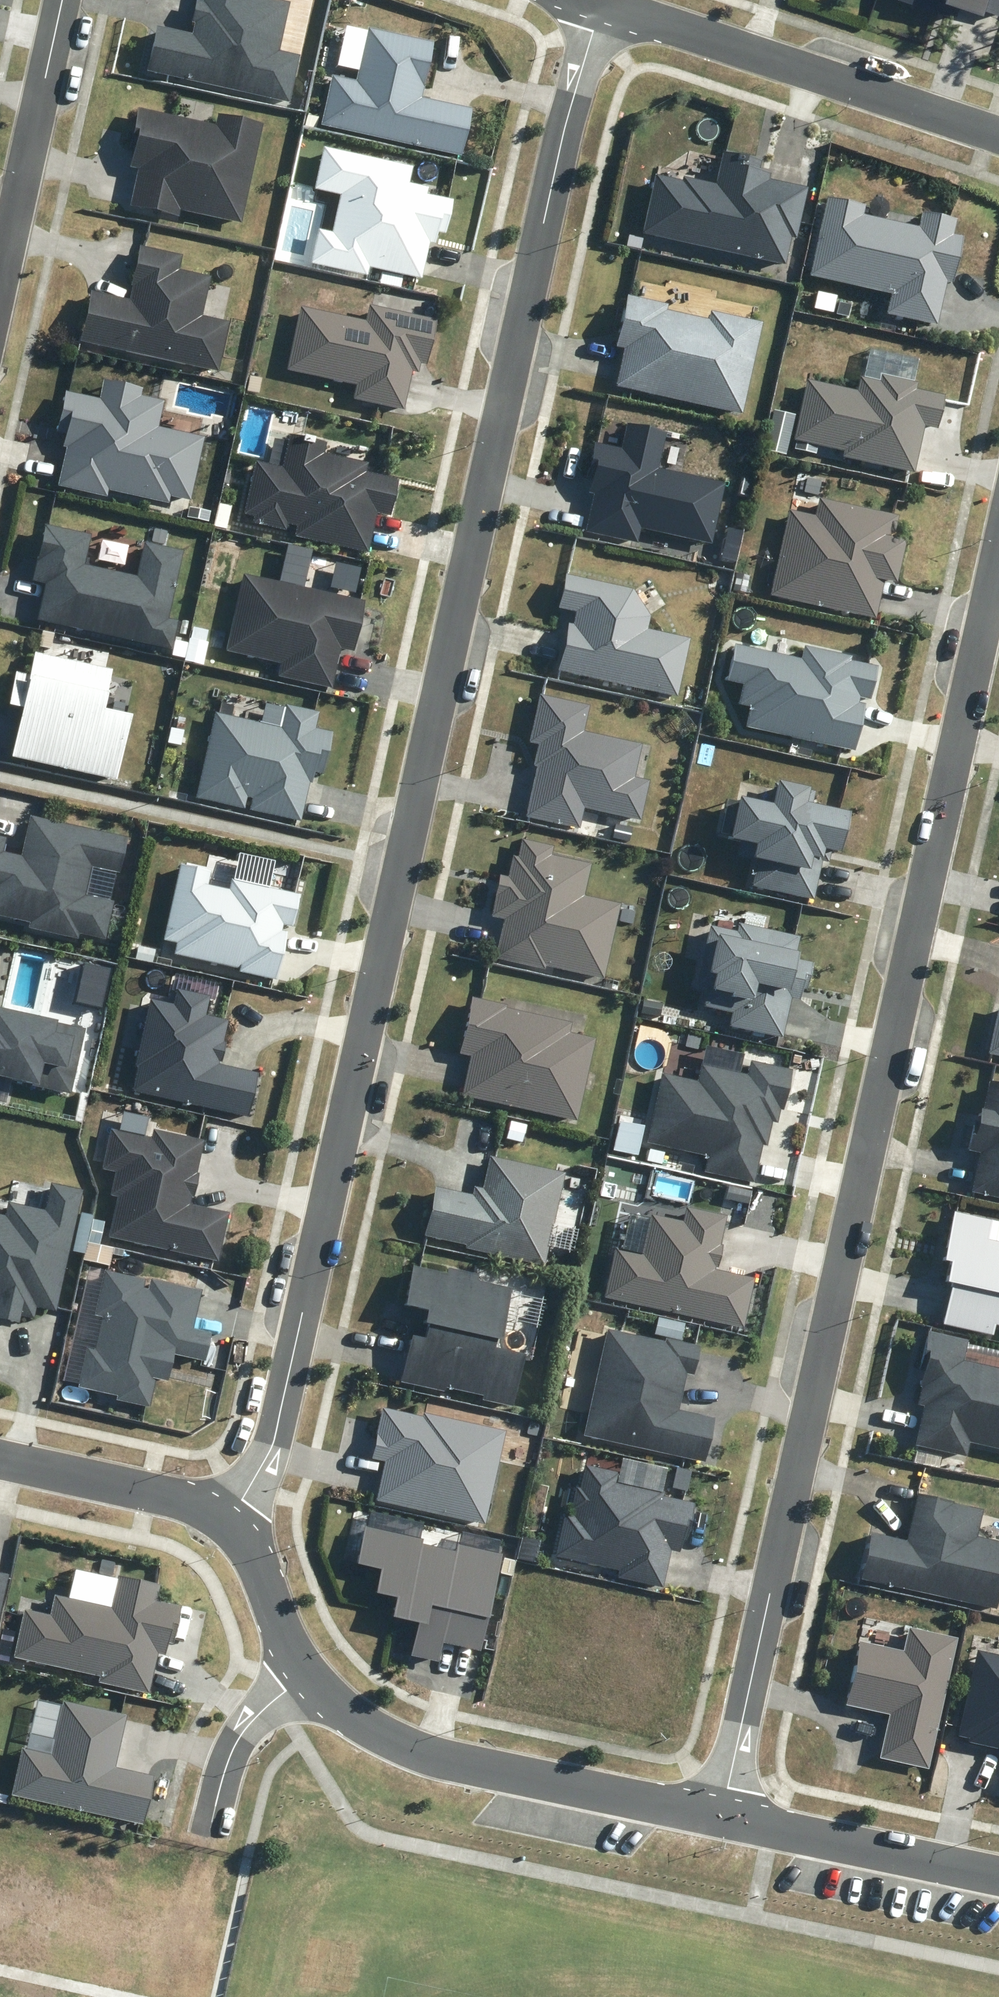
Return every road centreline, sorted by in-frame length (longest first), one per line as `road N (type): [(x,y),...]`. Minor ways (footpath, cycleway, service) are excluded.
road 1 (residential): [(229,1517),(276,1442),(563,129),(601,7)]
road 2 (residential): [(716,1815),(998,561)]
road 3 (residential): [(716,1815),(422,1757),(353,1718),(308,1672)]
road 4 (residential): [(998,133),(601,7)]
road 5 (residential): [(998,1873),(716,1815)]
road 6 (residential): [(0,268),(61,0)]
road 7 (residential): [(229,1517),(0,1462)]
road 8 (residential): [(308,1672),(260,1714),(222,1765),(207,1829)]
road 9 (residential): [(308,1672),(229,1517)]

